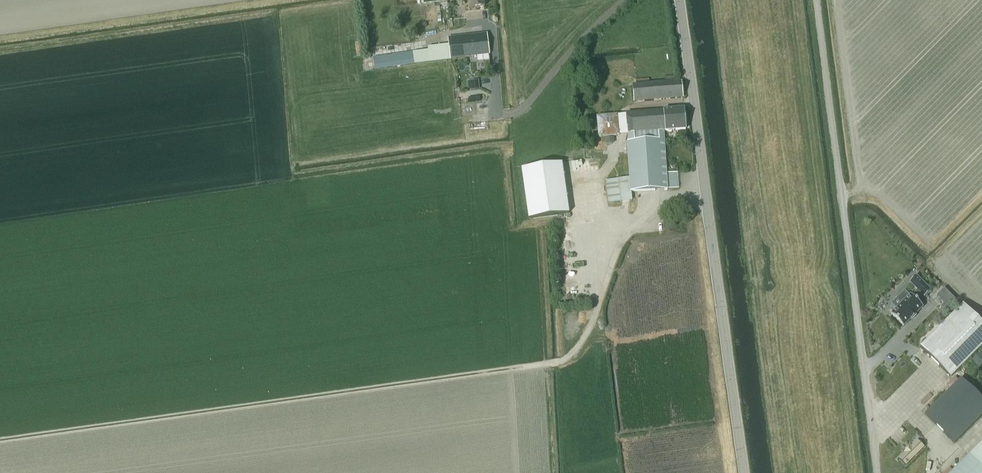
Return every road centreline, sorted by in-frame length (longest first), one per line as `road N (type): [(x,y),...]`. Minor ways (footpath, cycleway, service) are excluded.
road 1 (track): [(0,440),(560,362)]
road 2 (tertiary): [(680,0),(743,472)]
road 3 (unclassified): [(878,472),(817,0)]

